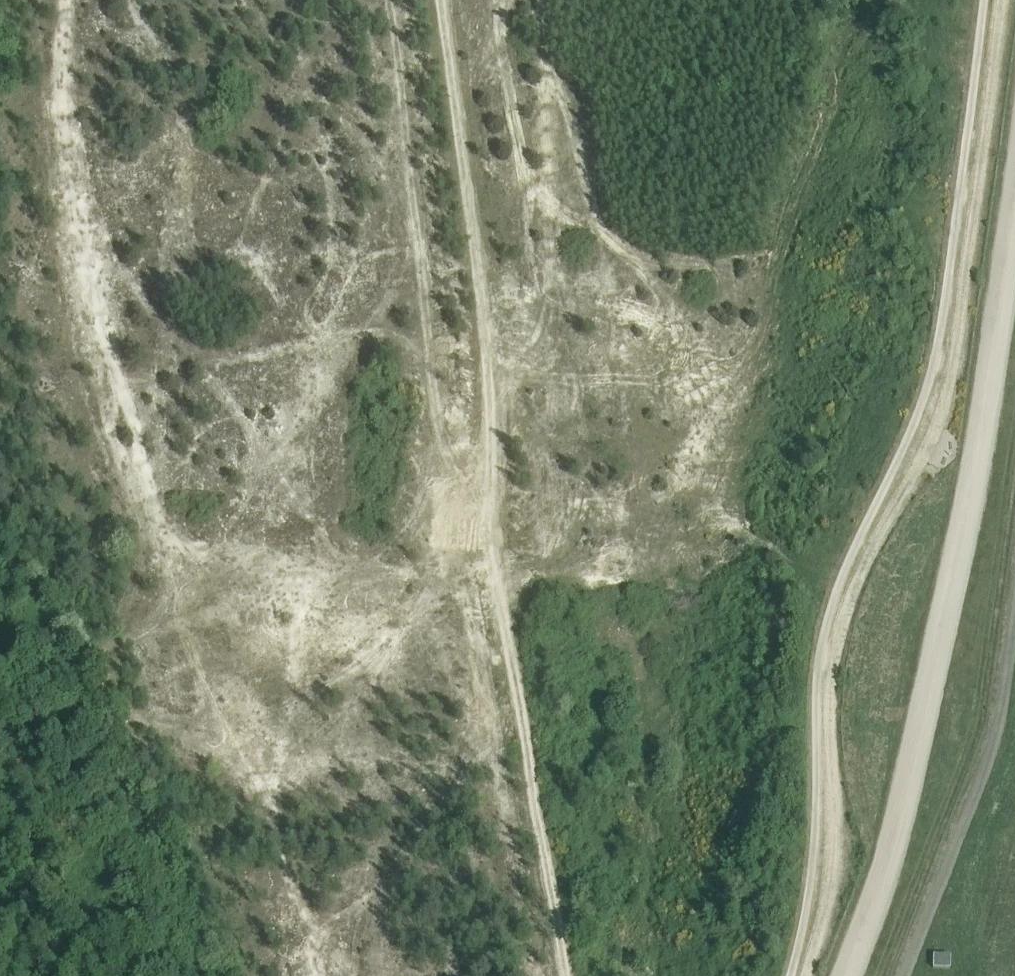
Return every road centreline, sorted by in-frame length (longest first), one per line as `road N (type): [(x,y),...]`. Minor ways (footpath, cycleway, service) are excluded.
road 1 (track): [(566,975),(514,693),(441,0)]
road 2 (unclassified): [(852,975),(895,854),(962,540),(1014,175)]

